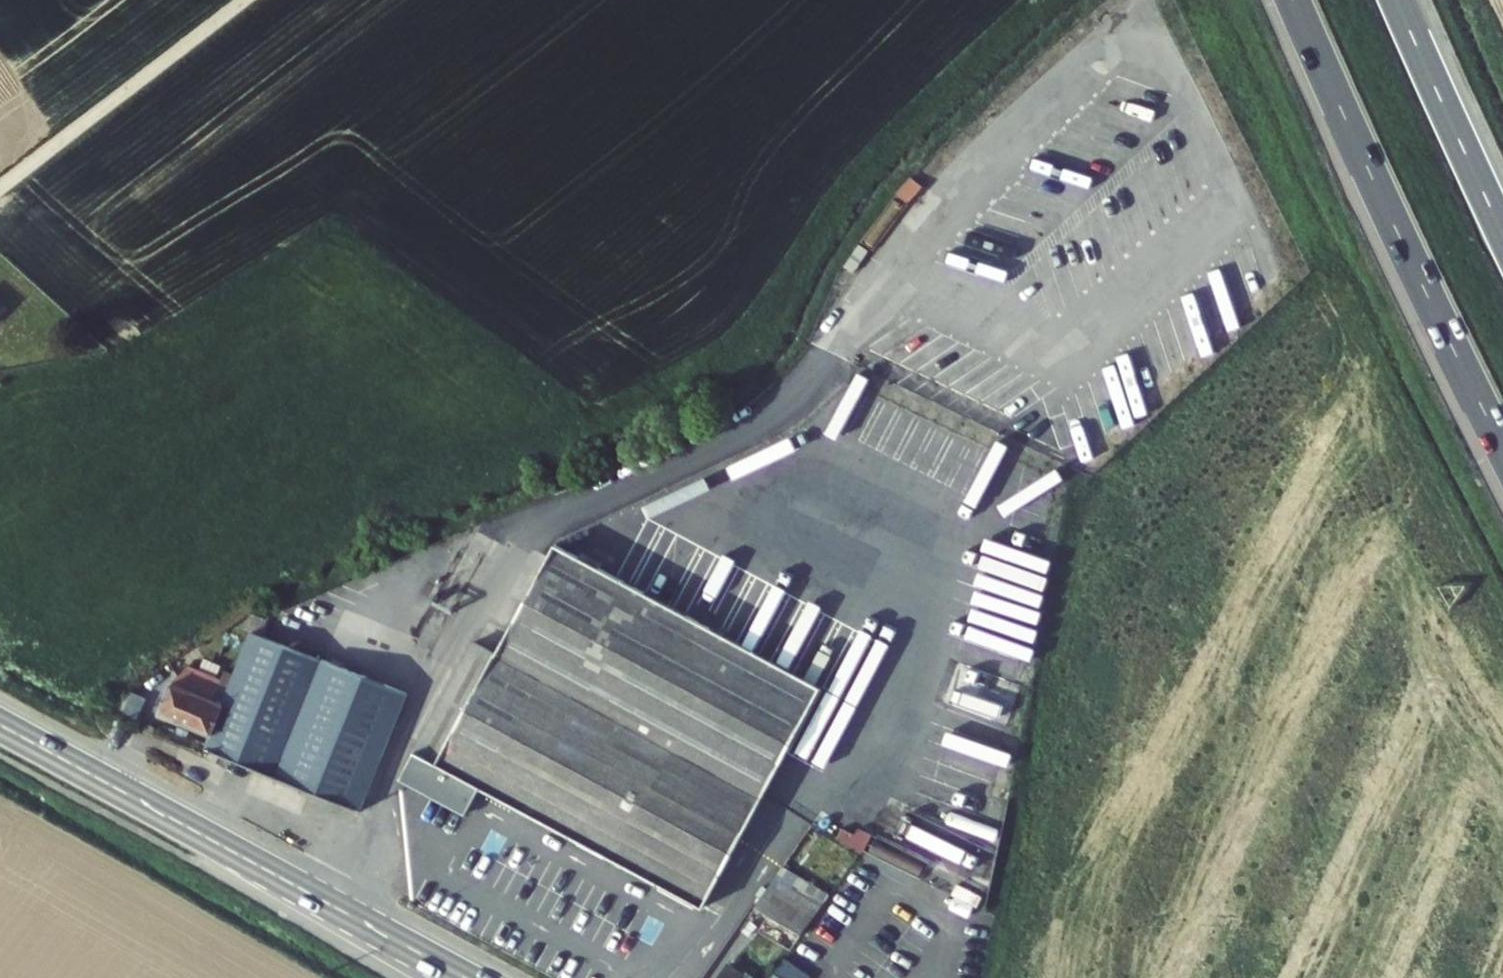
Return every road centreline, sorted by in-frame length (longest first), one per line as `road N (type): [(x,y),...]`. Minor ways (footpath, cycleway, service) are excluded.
road 1 (primary): [(0,724),(468,977)]
road 2 (motorway): [(1292,0),(1502,450)]
road 3 (motorway): [(1502,233),(1397,0)]

